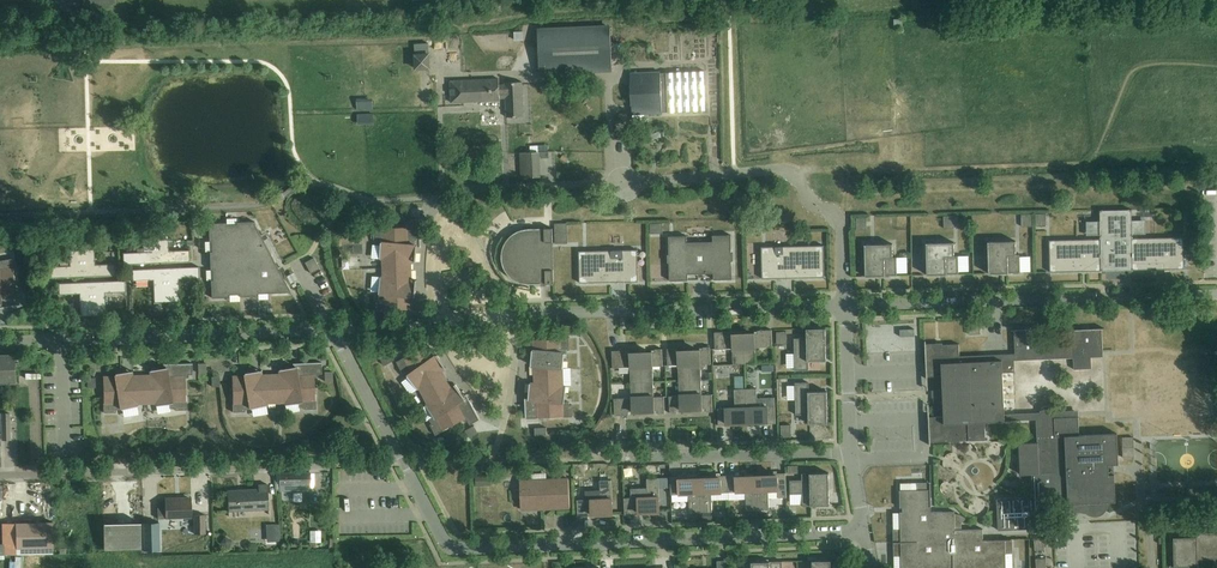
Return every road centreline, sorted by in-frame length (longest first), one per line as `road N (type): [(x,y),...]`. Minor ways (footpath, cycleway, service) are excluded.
road 1 (residential): [(864,527),(457,546),(443,538),(330,327)]
road 2 (residential): [(0,474),(344,465)]
road 3 (residential): [(845,305),(1186,296)]
road 4 (residential): [(511,315),(845,305)]
road 5 (residential): [(0,344),(330,327)]
road 6 (residential): [(609,457),(851,452)]
road 7 (residential): [(845,305),(851,452)]
road 8 (residential): [(843,231),(833,211),(806,199),(793,172),(733,173)]
road 9 (residential): [(427,324),(421,267),(434,198)]
road 10 (residential): [(505,420),(461,383),(427,324)]
road 11 (residential): [(616,170),(634,182),(733,173)]

